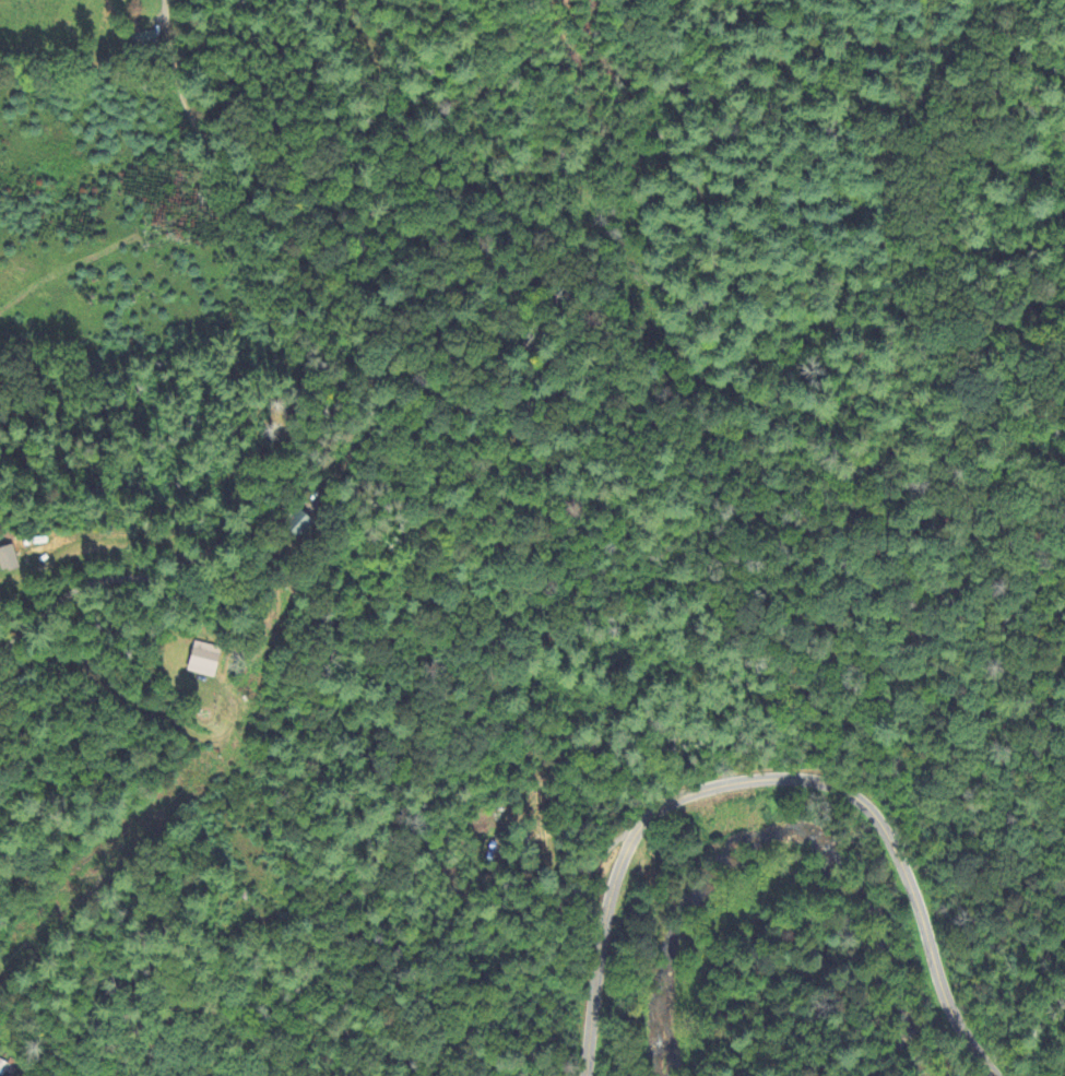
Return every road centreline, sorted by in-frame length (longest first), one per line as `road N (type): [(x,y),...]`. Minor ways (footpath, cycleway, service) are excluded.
road 1 (tertiary): [(995,1075),(948,1005),(910,885),(878,821),(840,789),(789,779),(685,796),(637,831),(608,904),(586,1075)]
road 2 (residential): [(0,659),(47,649),(129,689),(181,728),(210,738),(225,729)]

